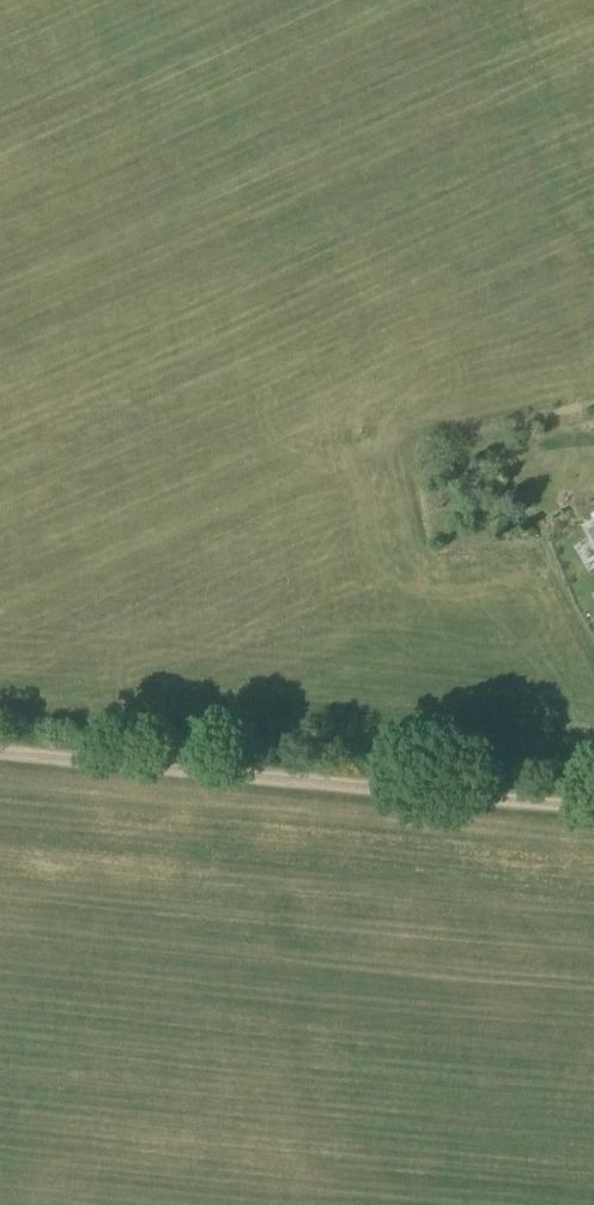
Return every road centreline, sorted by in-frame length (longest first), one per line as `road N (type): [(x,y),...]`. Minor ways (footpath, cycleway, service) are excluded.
road 1 (track): [(0,762),(593,819)]

